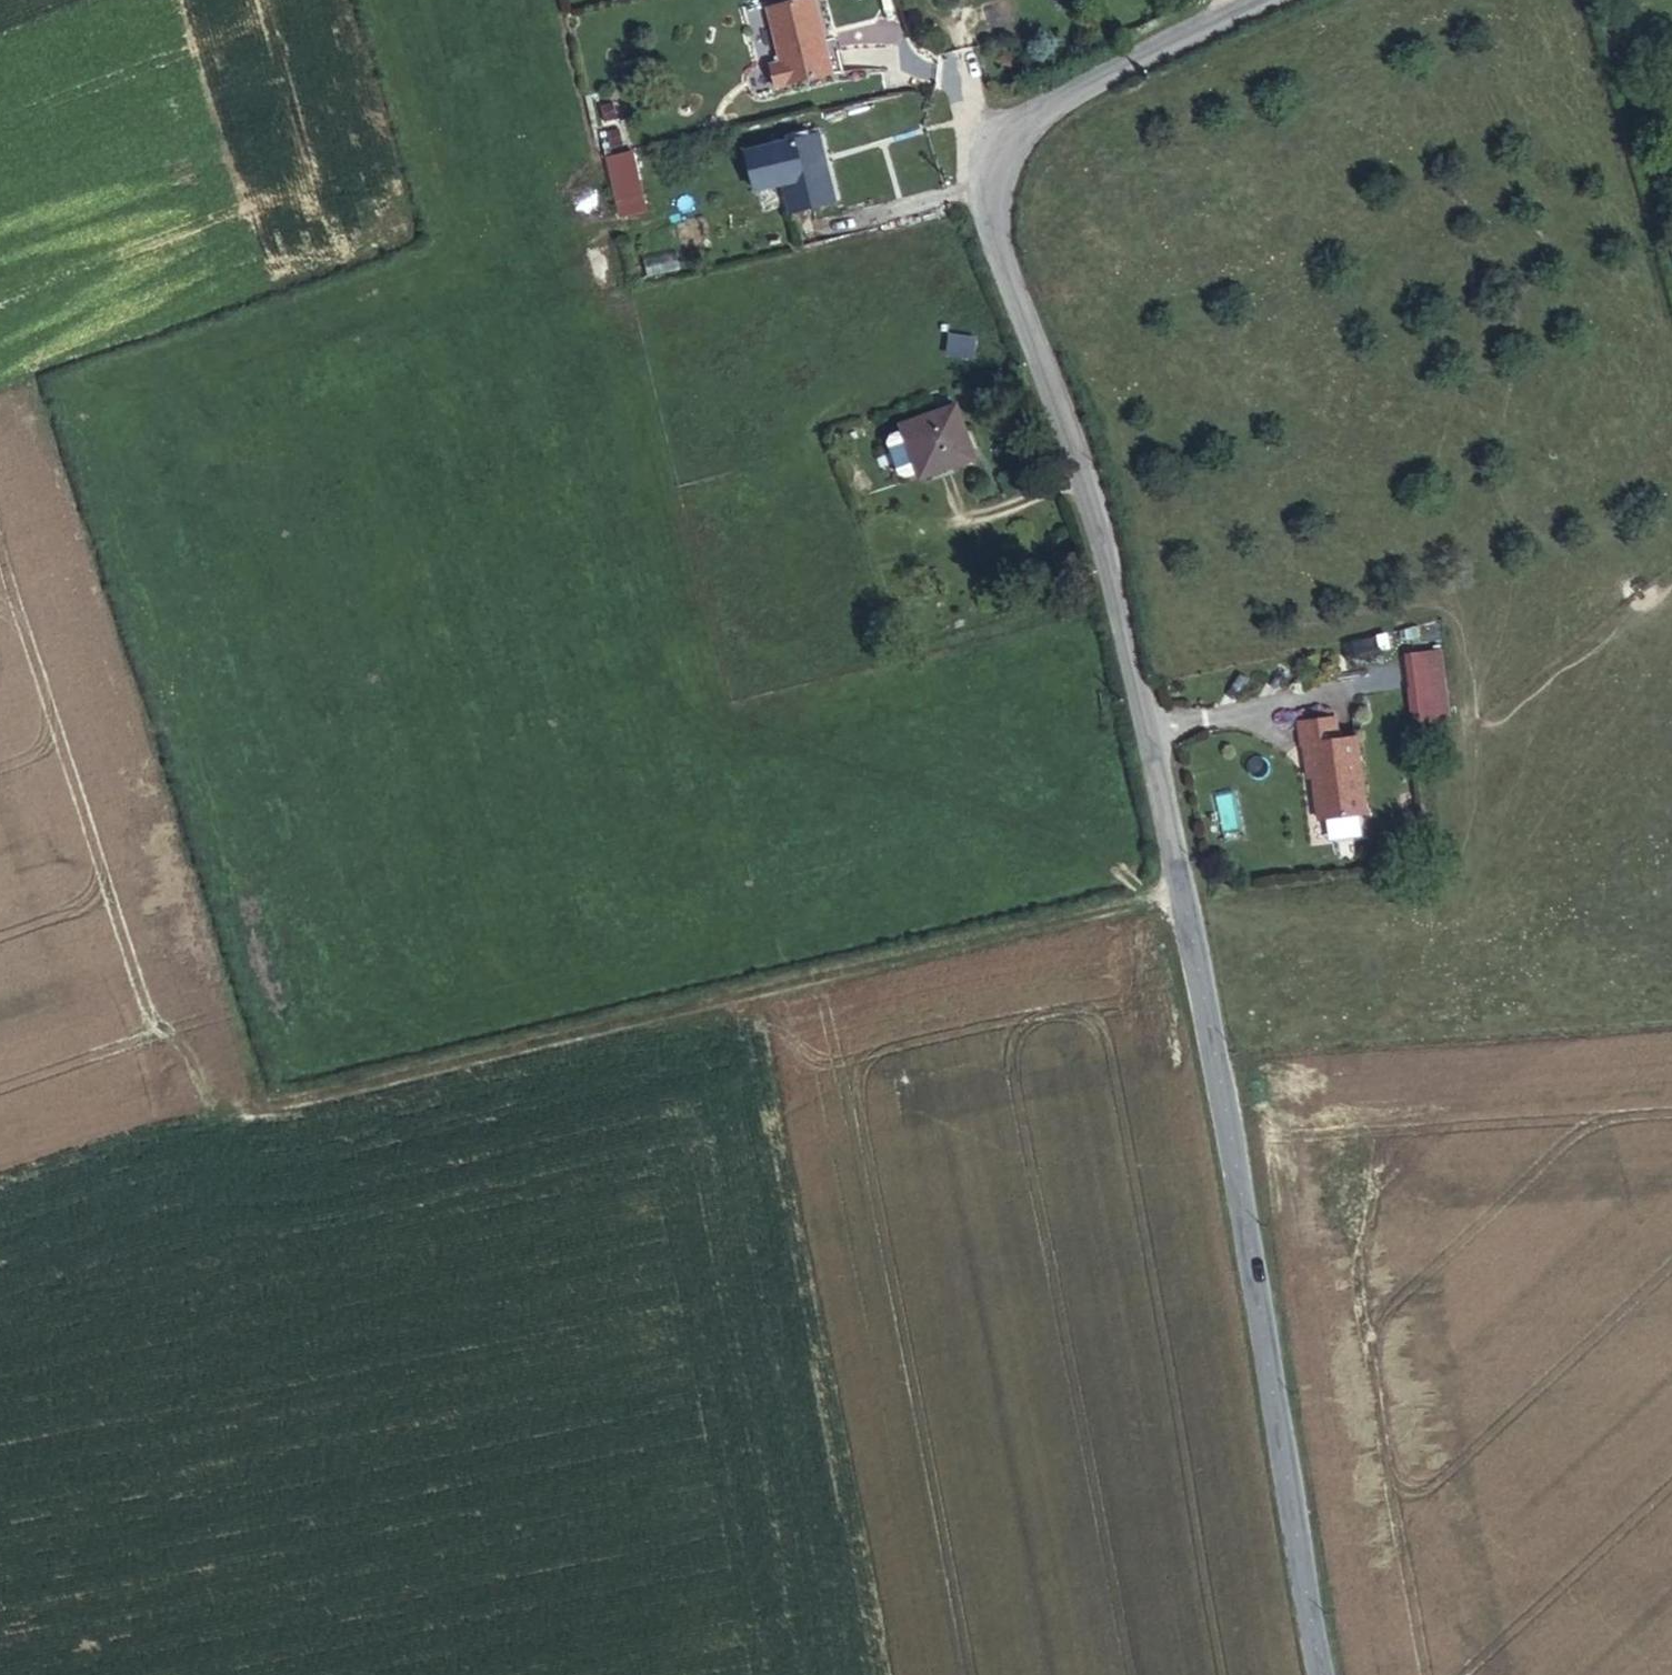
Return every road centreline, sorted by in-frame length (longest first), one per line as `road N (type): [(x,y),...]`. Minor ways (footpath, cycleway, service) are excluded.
road 1 (tertiary): [(1303,1674),(1183,915),(997,242),(998,164),(1052,89),(1236,0)]

